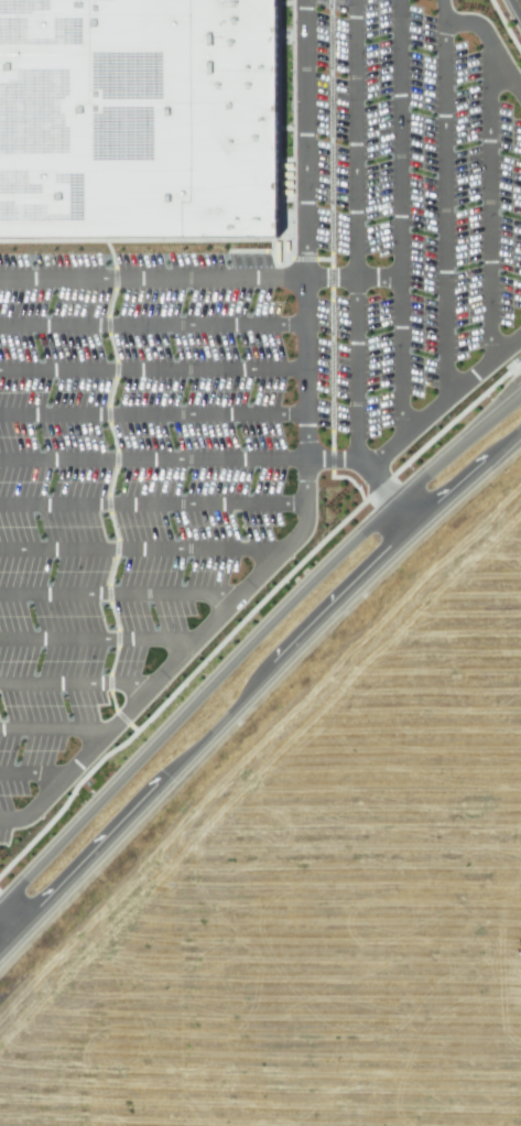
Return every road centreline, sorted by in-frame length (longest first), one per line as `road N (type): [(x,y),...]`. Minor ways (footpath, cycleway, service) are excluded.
road 1 (tertiary): [(0,947),(308,631),(520,436)]
road 2 (tertiary): [(520,388),(392,497),(0,895)]

